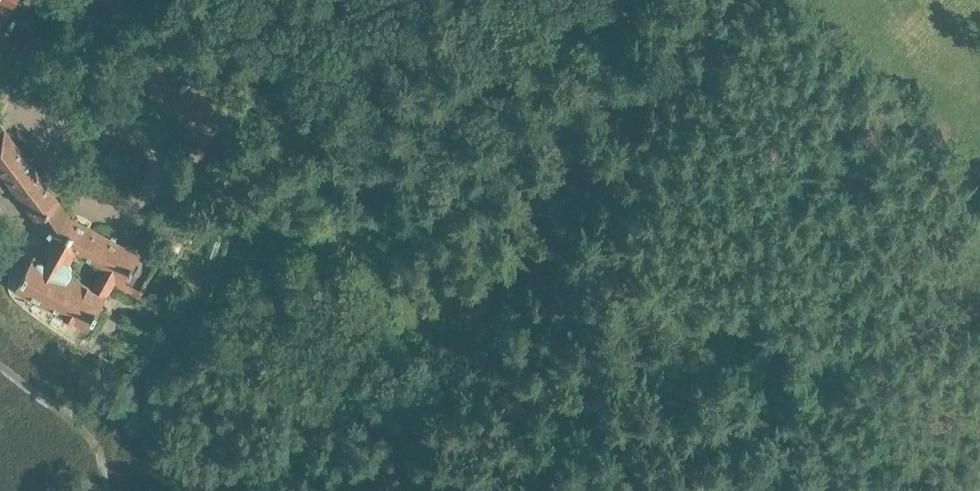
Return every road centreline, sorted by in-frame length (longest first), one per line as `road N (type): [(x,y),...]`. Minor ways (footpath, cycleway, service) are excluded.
road 1 (track): [(291,0),(330,39),(477,145),(508,131),(528,64),(525,0)]
road 2 (track): [(0,360),(87,428),(104,457),(105,490)]

